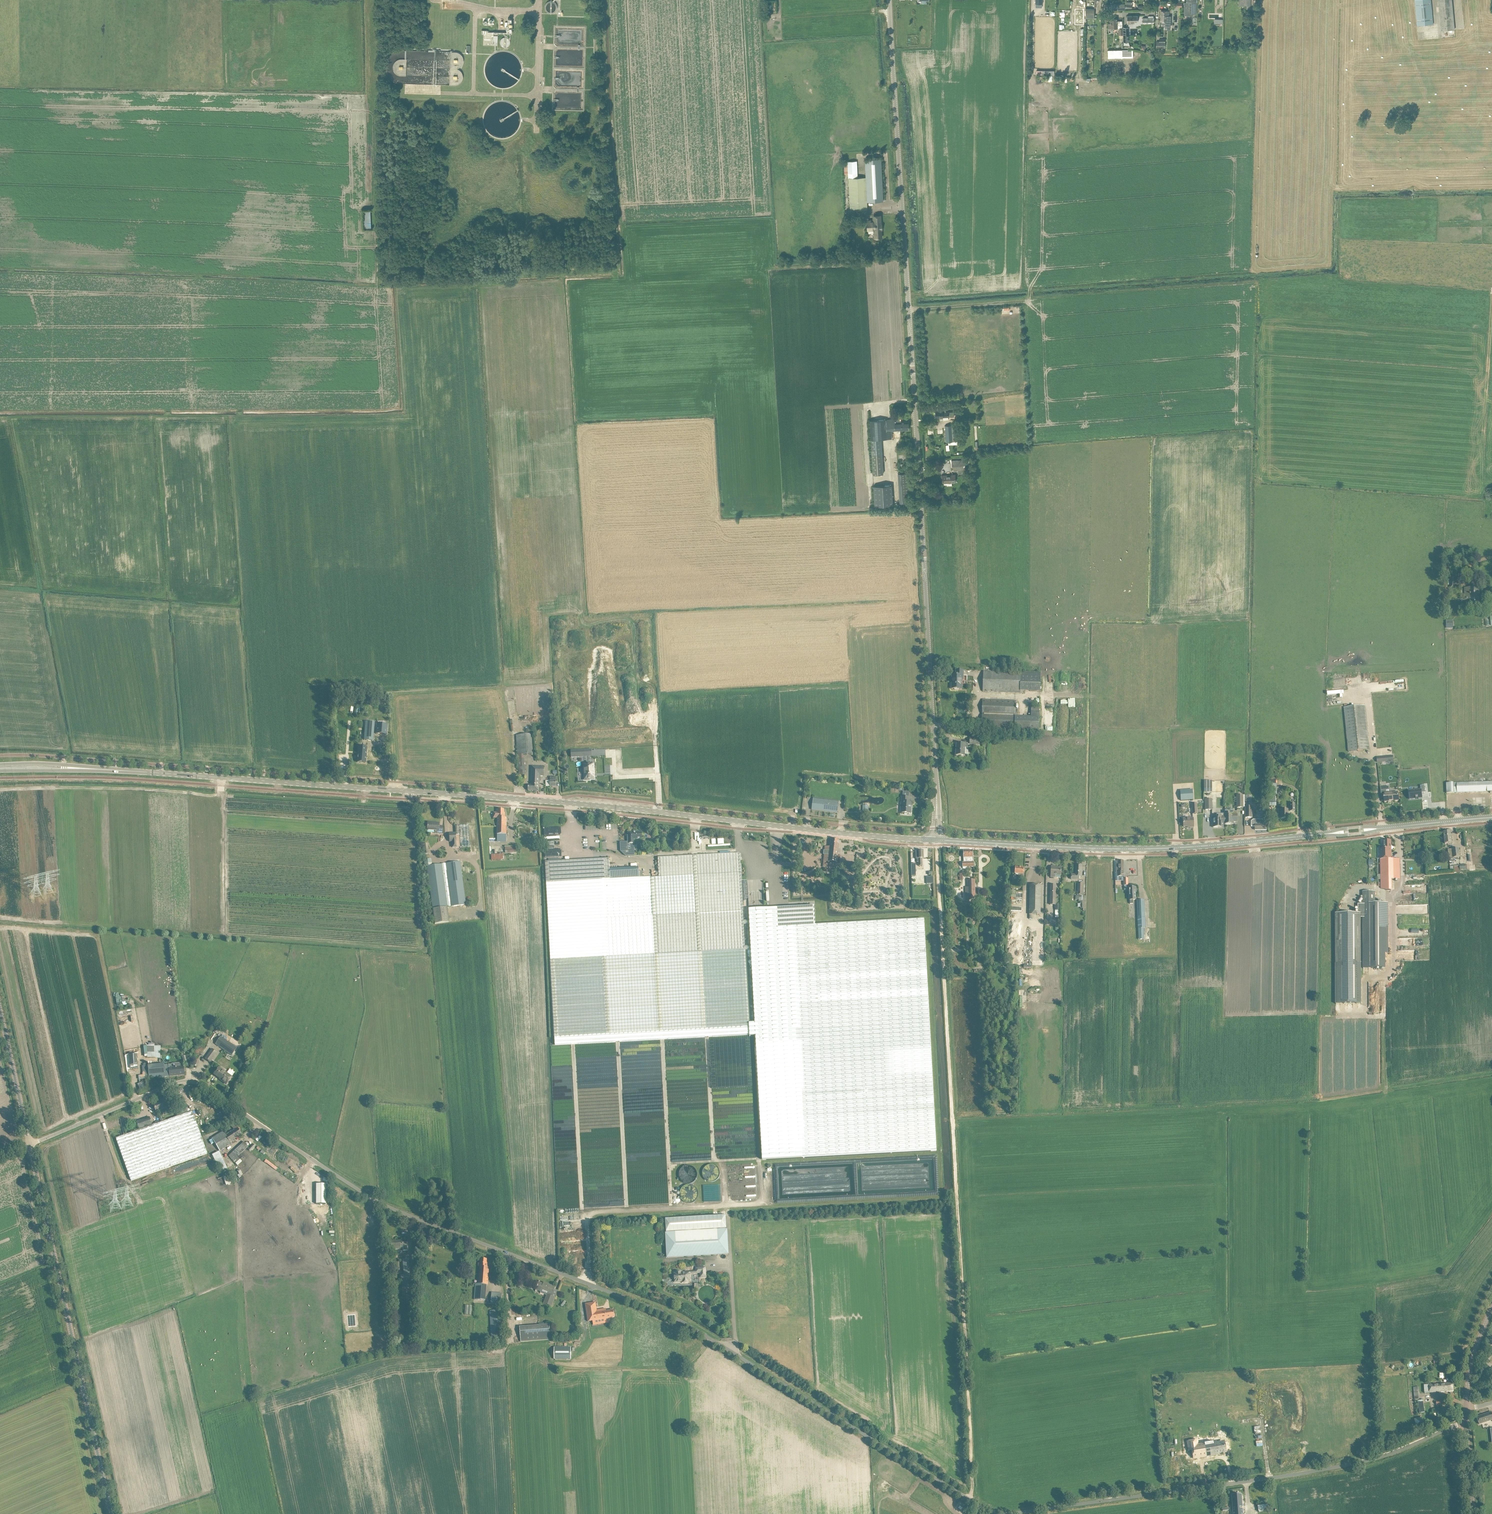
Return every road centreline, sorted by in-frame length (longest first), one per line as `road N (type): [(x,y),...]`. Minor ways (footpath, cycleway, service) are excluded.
road 1 (unclassified): [(1466,1416),(1350,1464),(1002,1513),(676,1318),(377,1201),(198,1082),(175,1083),(29,1145)]
road 2 (secondary): [(937,840),(89,769)]
road 3 (unclassified): [(937,840),(889,0)]
road 4 (track): [(969,1498),(937,847)]
road 5 (secondary): [(937,840),(1152,848),(1329,833)]
road 6 (tertiary): [(111,1513),(29,1145)]
road 7 (tertiary): [(29,1145),(0,1009)]

